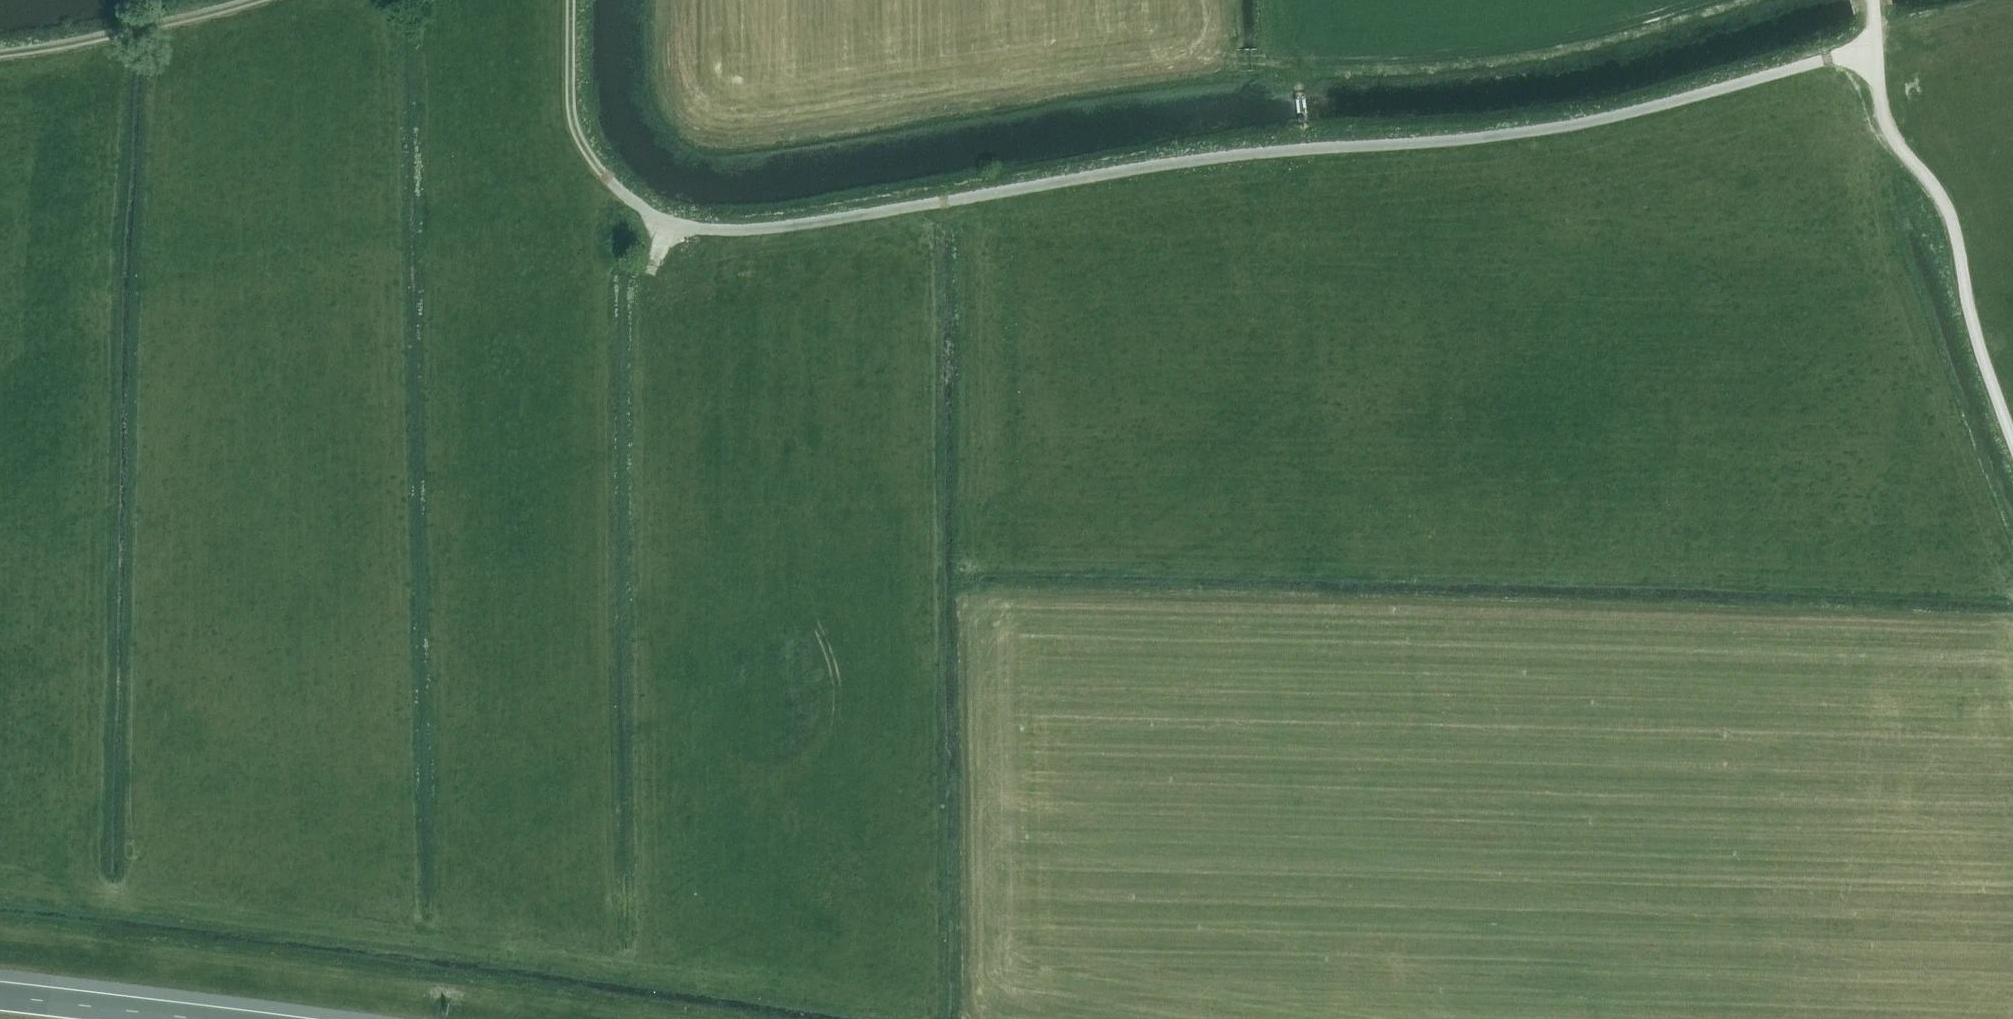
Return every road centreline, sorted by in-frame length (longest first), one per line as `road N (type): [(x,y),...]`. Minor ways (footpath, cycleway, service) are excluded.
road 1 (unclassified): [(2012,440),(1976,339),(1945,204),(1882,113),(1876,43),(1552,130),(1200,157),(763,229),(700,228),(658,217),(586,151),(572,101),(571,0)]
road 2 (unclassified): [(251,0),(0,53)]
road 3 (motorway): [(197,1018),(0,995)]

